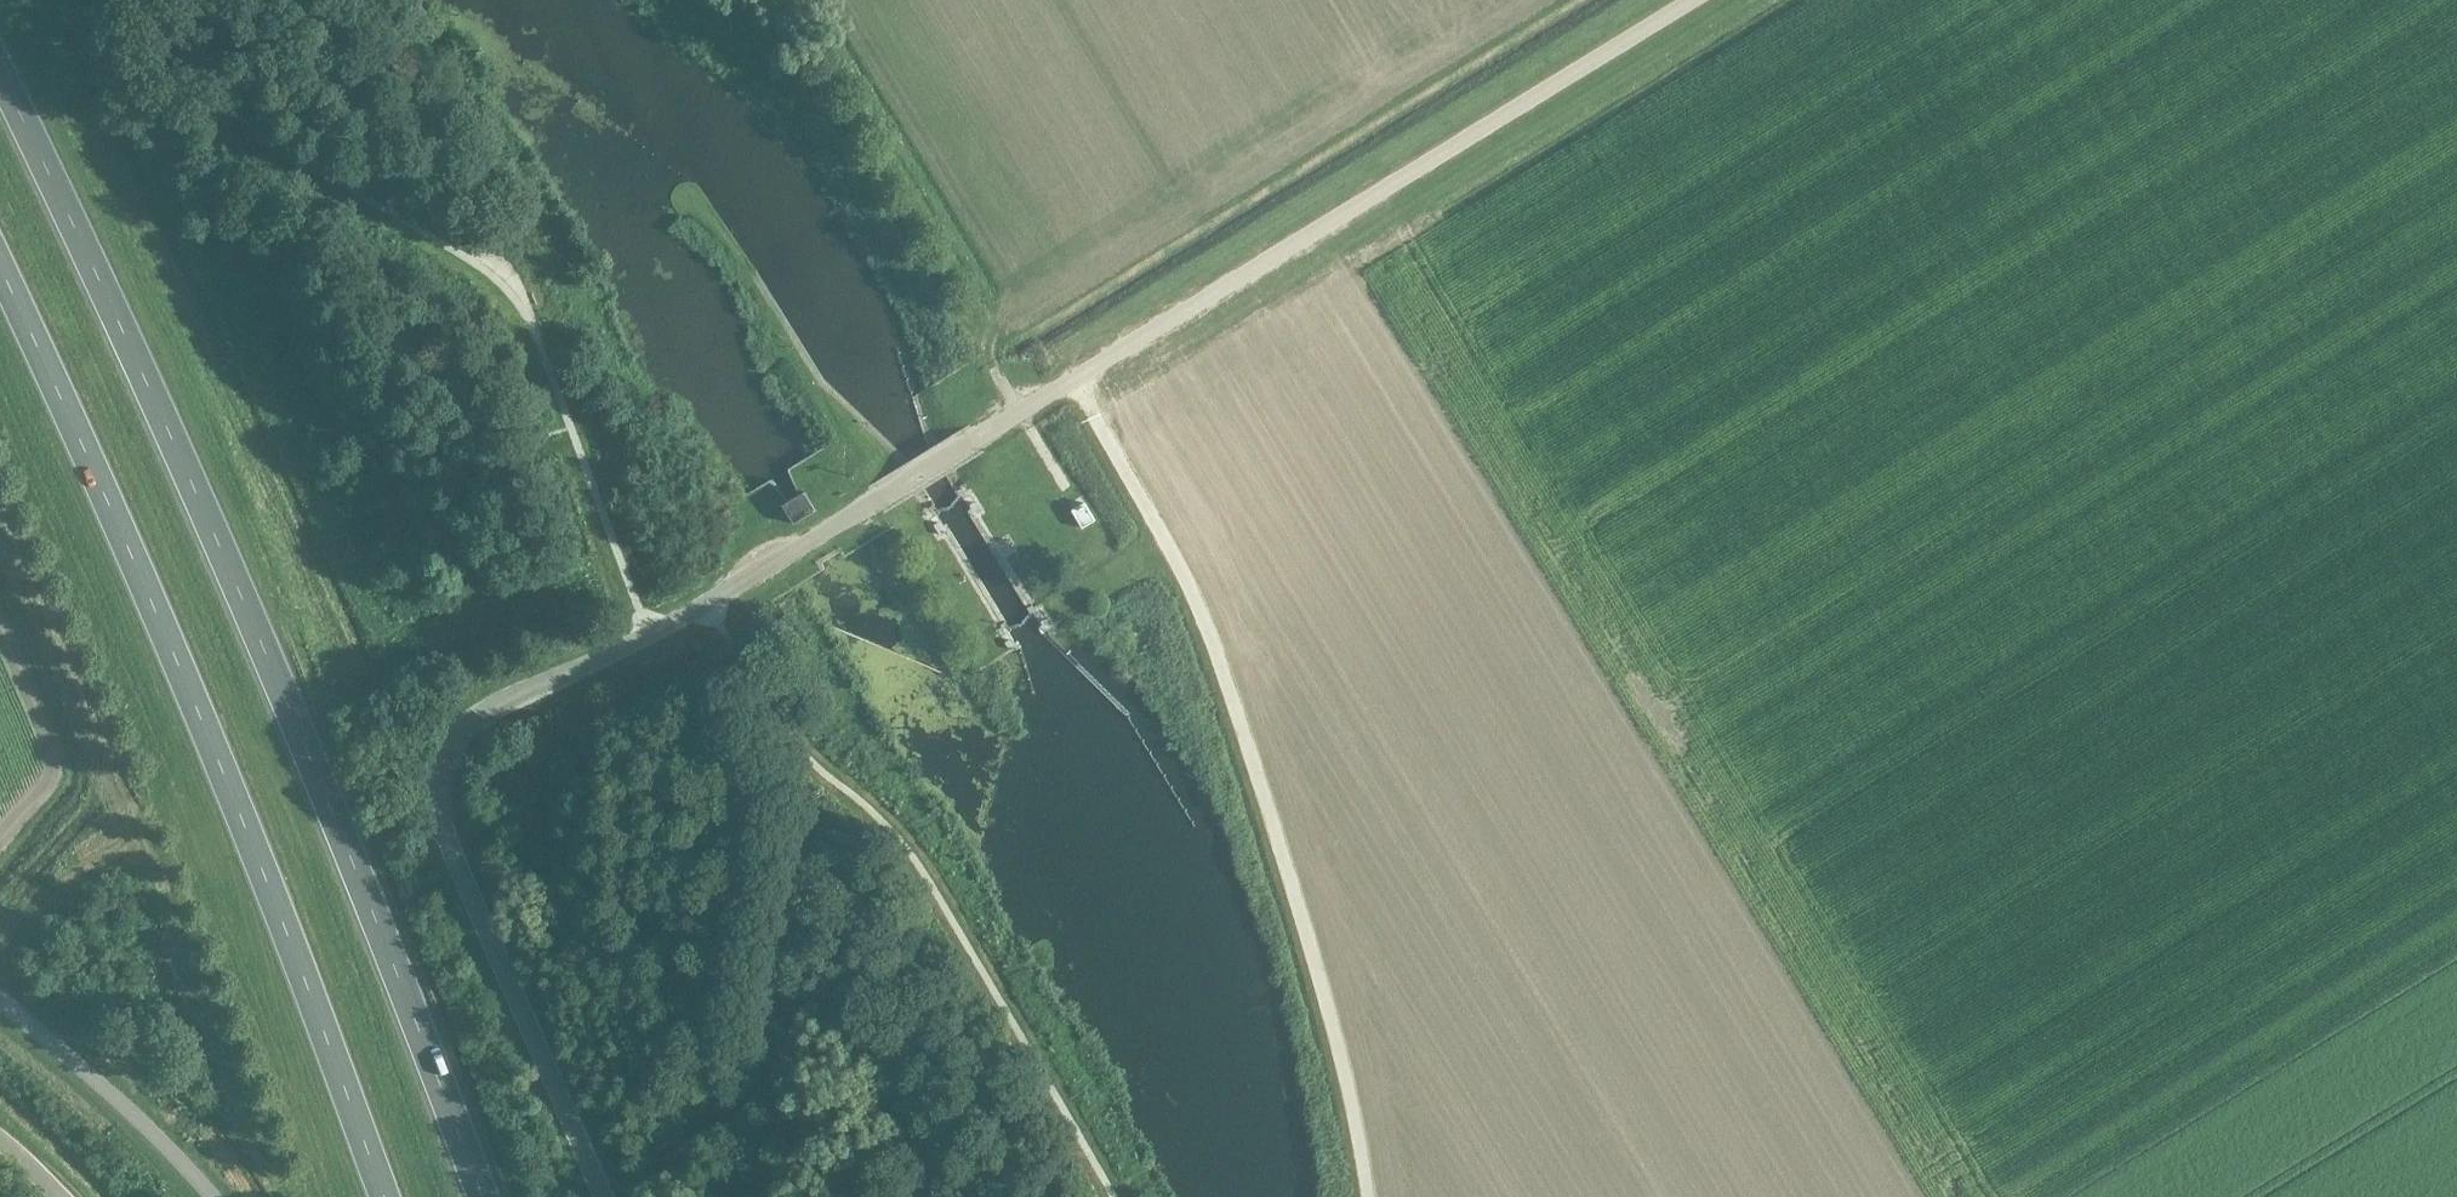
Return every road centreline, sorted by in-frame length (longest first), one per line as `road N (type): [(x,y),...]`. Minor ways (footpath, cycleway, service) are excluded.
road 1 (trunk): [(480,1196),(295,719),(142,369),(0,79)]
road 2 (unclassified): [(650,638),(712,609),(1679,0)]
road 3 (trunk): [(0,267),(240,815),(385,1196)]
road 4 (track): [(1365,1196),(1324,996),(1241,733),(1192,596),(1072,378)]
road 5 (unclassified): [(650,638),(461,727),(427,790),(606,1196)]
road 6 (unclassified): [(210,1196),(123,1101),(0,1002)]
road 7 (track): [(986,353),(1067,487)]

